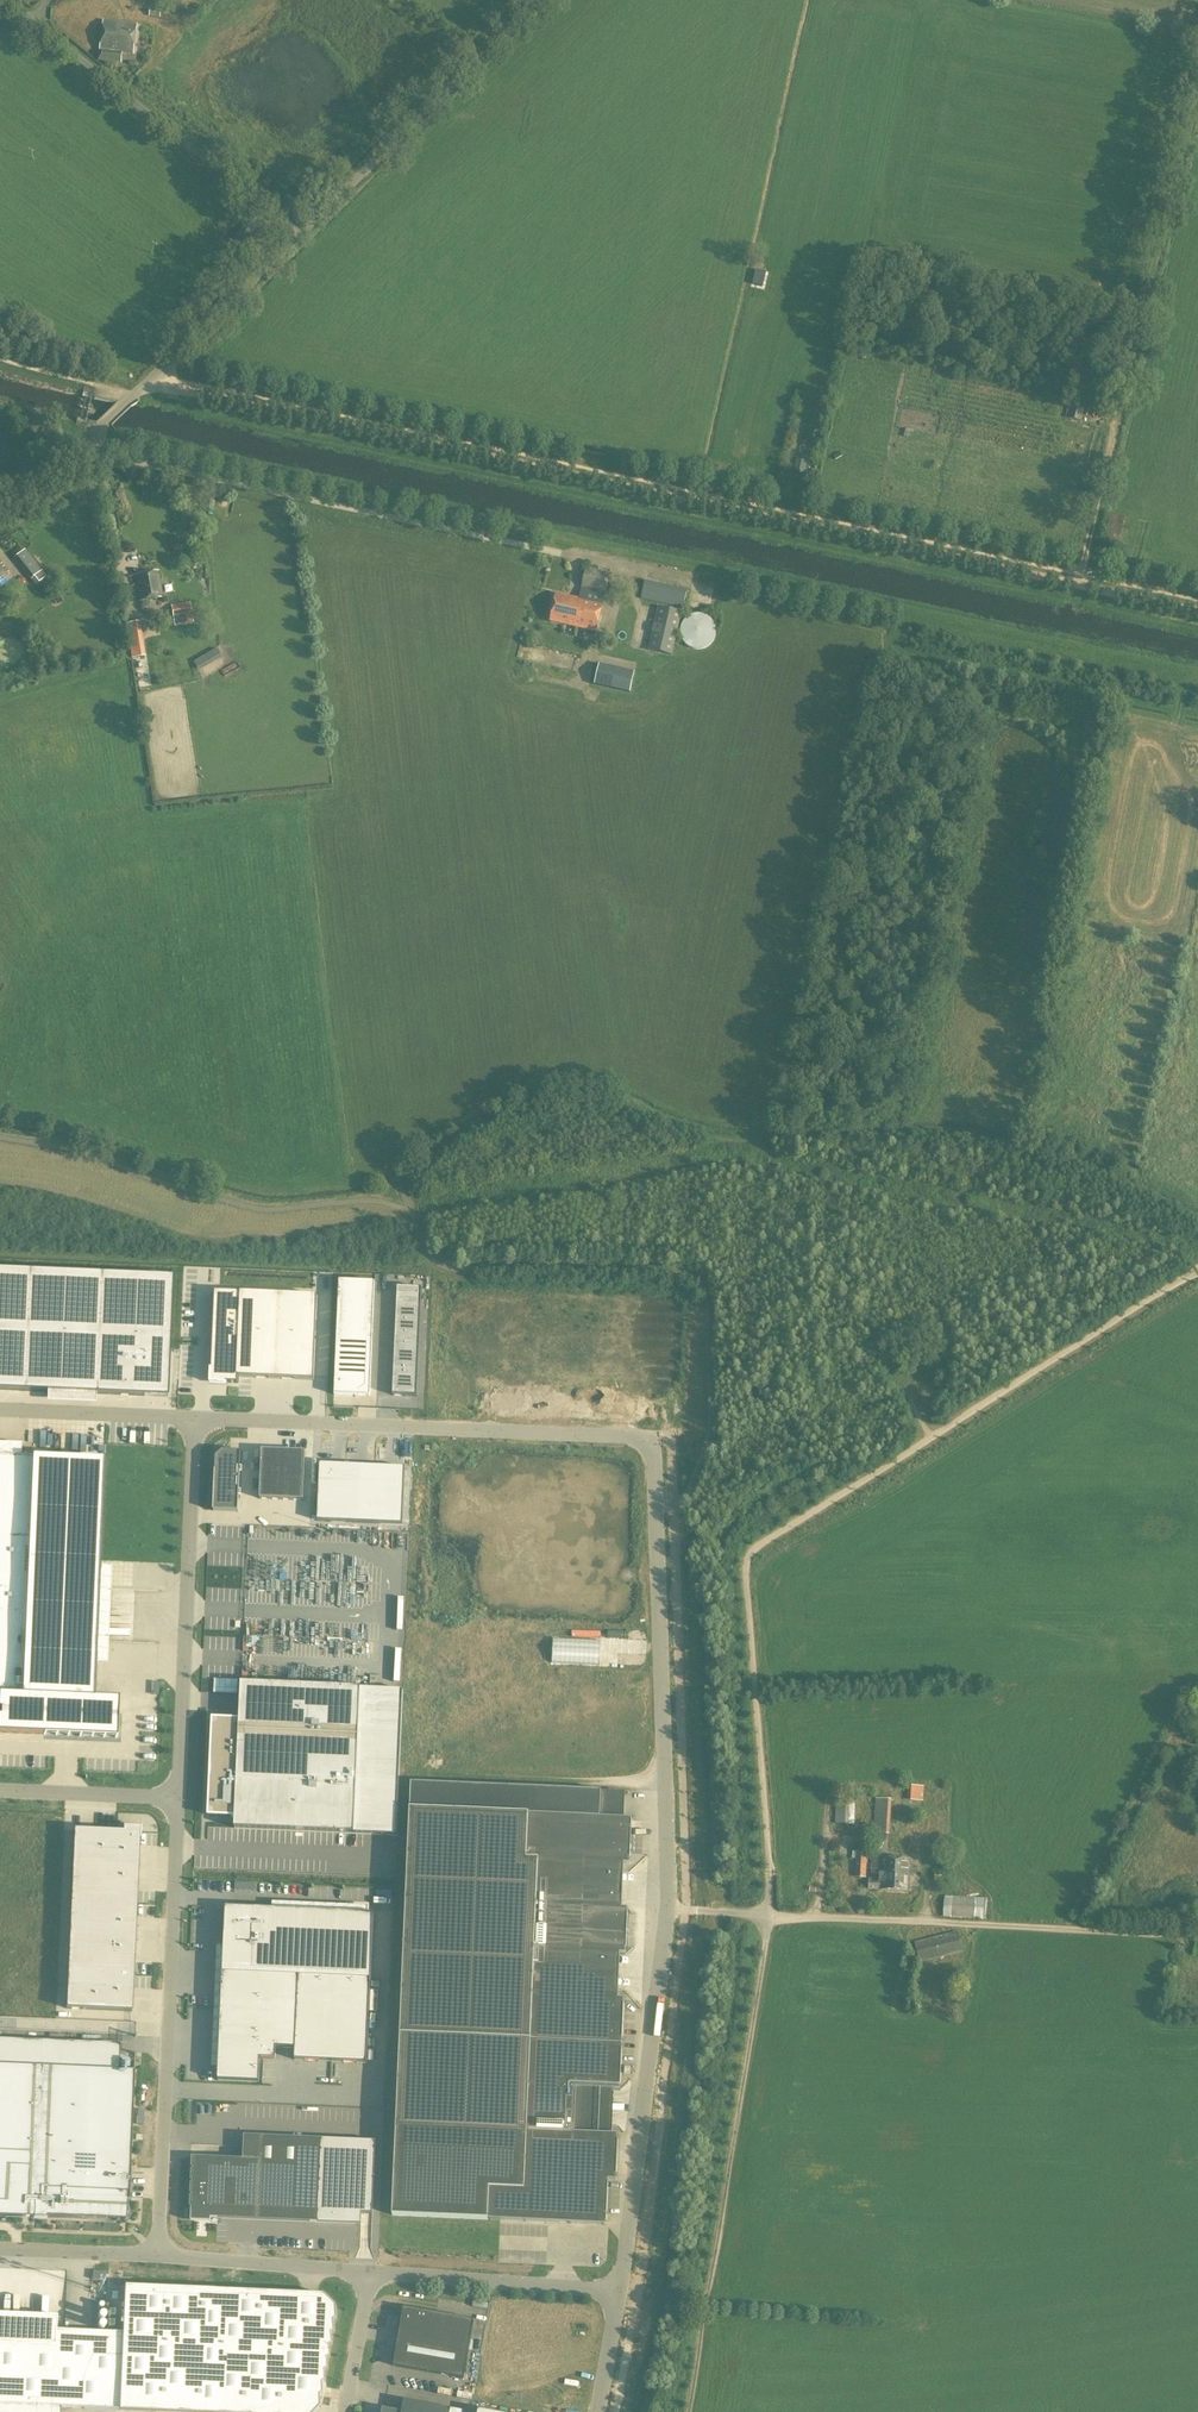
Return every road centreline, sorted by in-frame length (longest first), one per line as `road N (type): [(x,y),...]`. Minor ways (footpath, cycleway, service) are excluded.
road 1 (track): [(1197,678),(767,587),(698,581),(78,445)]
road 2 (track): [(1197,609),(148,382)]
road 3 (unclassified): [(666,1909),(654,1456),(645,1440),(194,1415)]
road 4 (track): [(770,1883),(745,1555),(1197,1268)]
road 5 (unclassified): [(666,1909),(1197,1934)]
road 6 (track): [(1197,82),(1079,585)]
road 7 (track): [(768,1914),(683,2411)]
road 8 (unclassified): [(177,1799),(157,2256)]
road 9 (unclassified): [(0,511),(155,376),(300,235)]
road 10 (unclassified): [(619,2291),(666,1909)]
road 11 (unclassified): [(194,1415),(177,1799)]
road 12 (unclassified): [(300,235),(7,0)]
road 13 (unclassified): [(535,0),(300,235)]
road 14 (unclassified): [(367,2272),(619,2291)]
road 15 (unclassified): [(157,2256),(367,2272)]
road 16 (unclassified): [(194,1415),(0,1409)]
road 17 (unclassified): [(0,1790),(177,1799)]
road 18 (unclassified): [(0,2249),(157,2256)]
road 19 (unclassified): [(367,2272),(343,2411)]
road 20 (unclassified): [(595,2411),(619,2291)]

